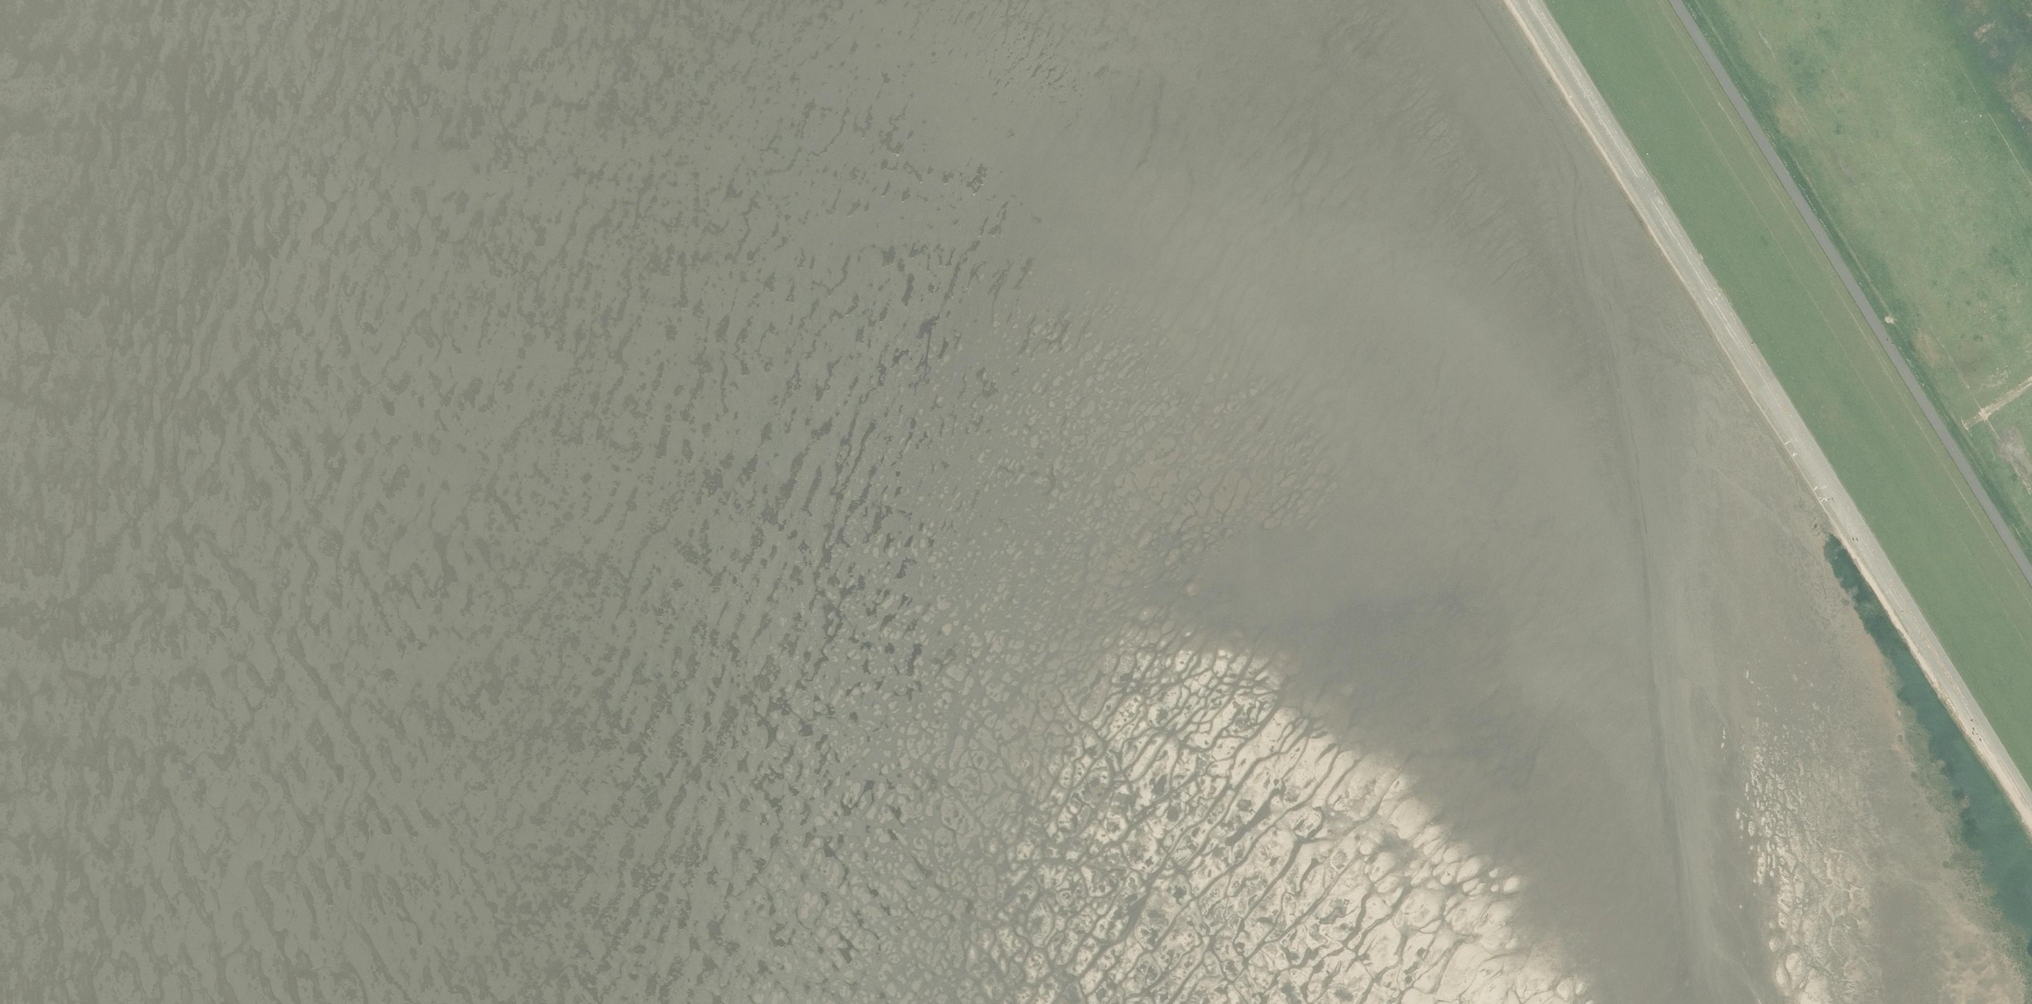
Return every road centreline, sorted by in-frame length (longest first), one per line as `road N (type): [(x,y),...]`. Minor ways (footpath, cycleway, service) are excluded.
road 1 (track): [(2031,799),(1536,0)]

